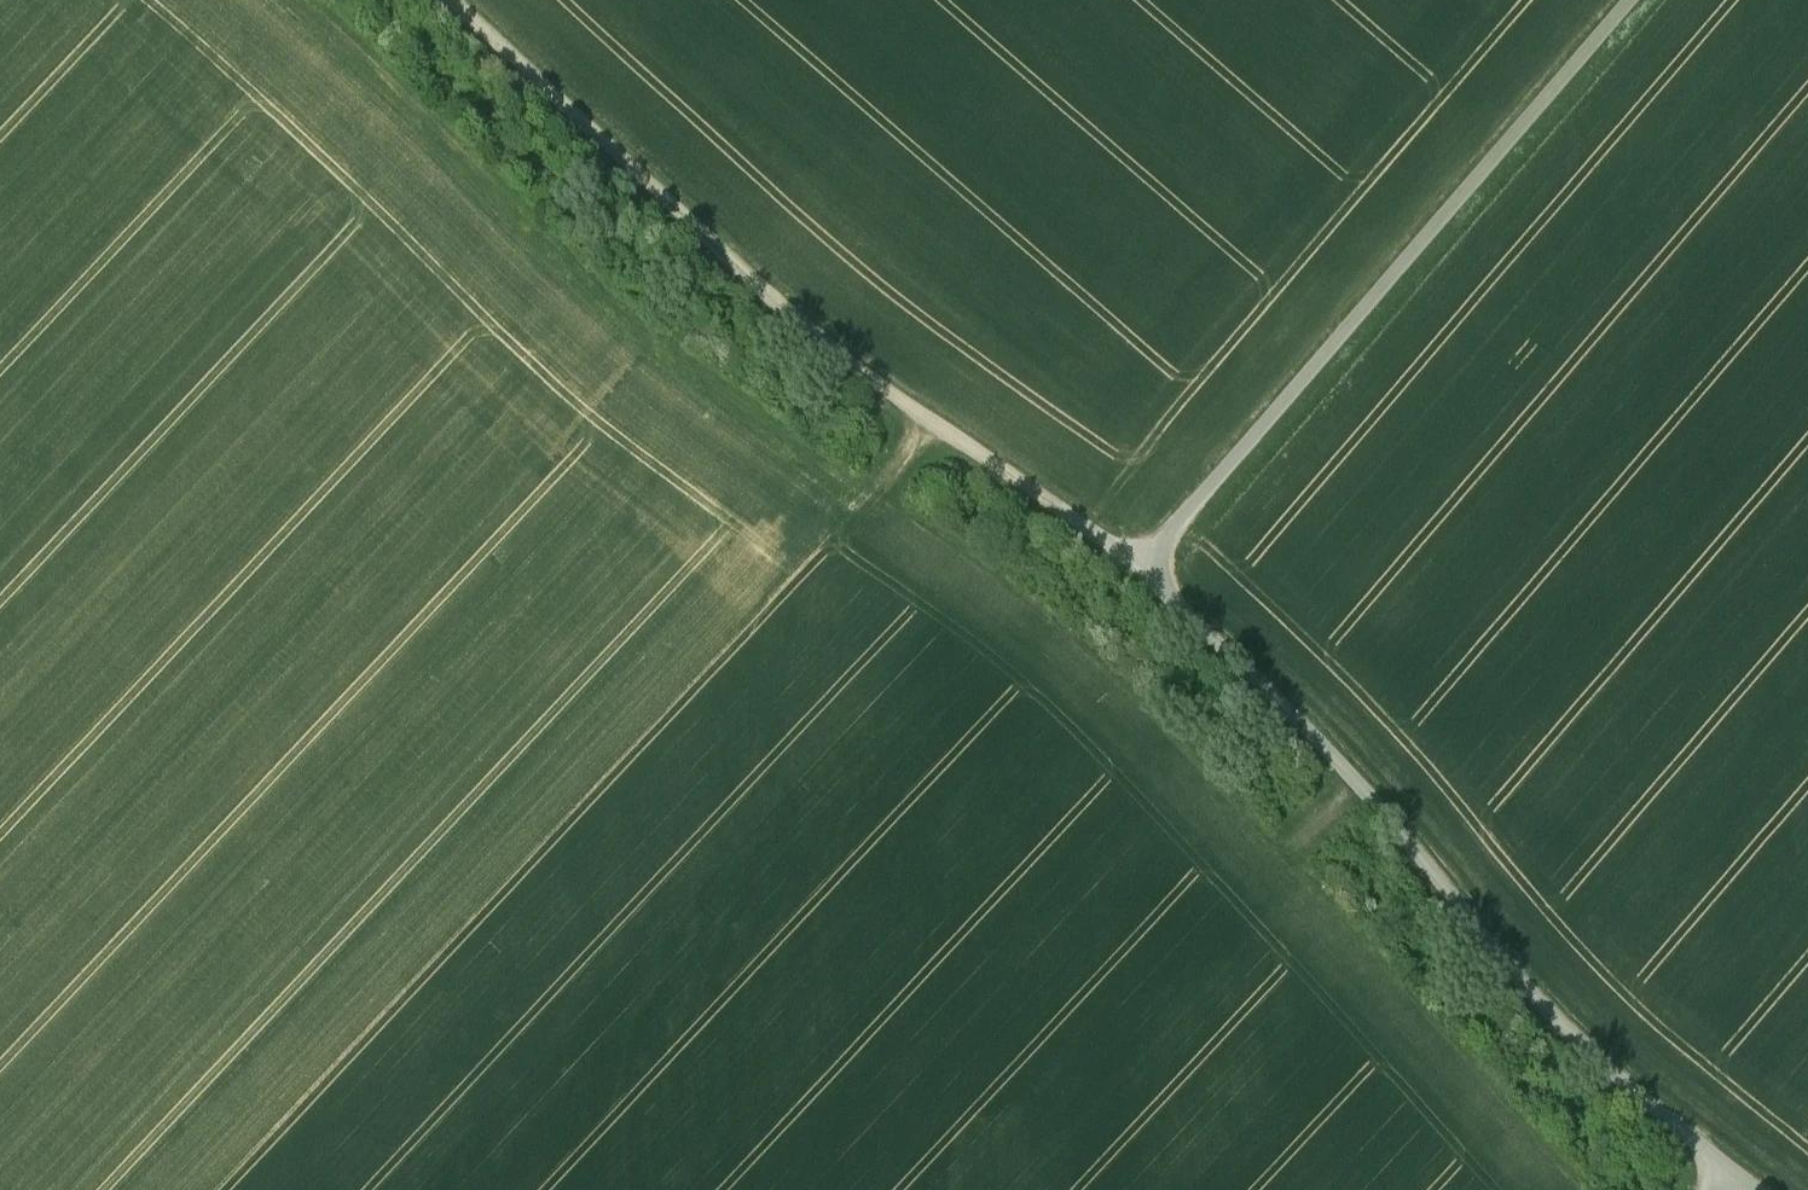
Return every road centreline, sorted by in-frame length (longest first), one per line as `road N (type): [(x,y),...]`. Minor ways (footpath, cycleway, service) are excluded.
road 1 (track): [(451,0),(874,378),(1148,568)]
road 2 (track): [(1148,568),(1358,781),(1536,998),(1733,1172)]
road 3 (track): [(1643,0),(1148,568)]

